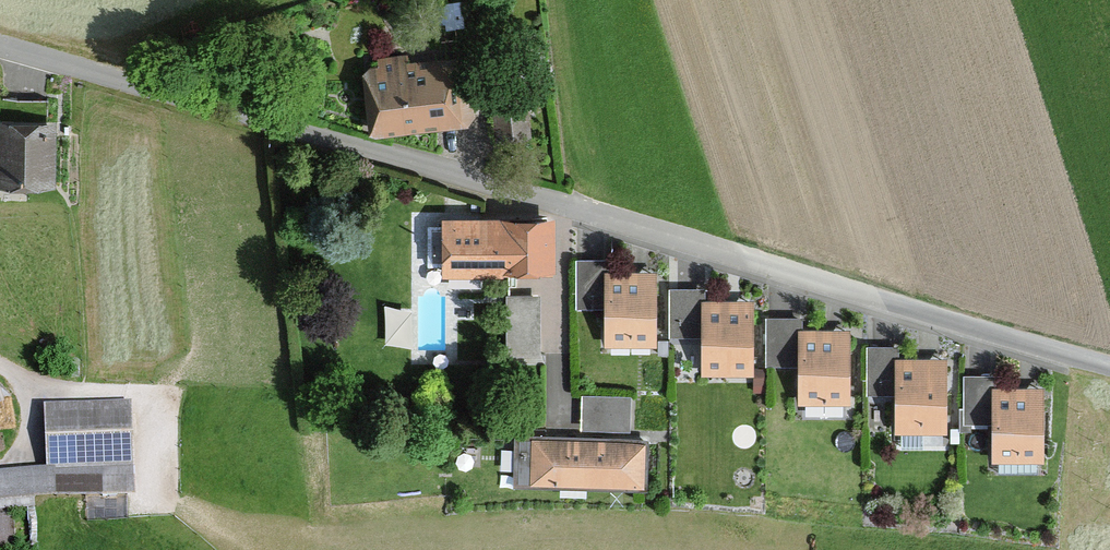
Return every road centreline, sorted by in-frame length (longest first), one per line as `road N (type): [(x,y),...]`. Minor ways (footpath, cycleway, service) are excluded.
road 1 (unclassified): [(0,45),(1109,366)]

